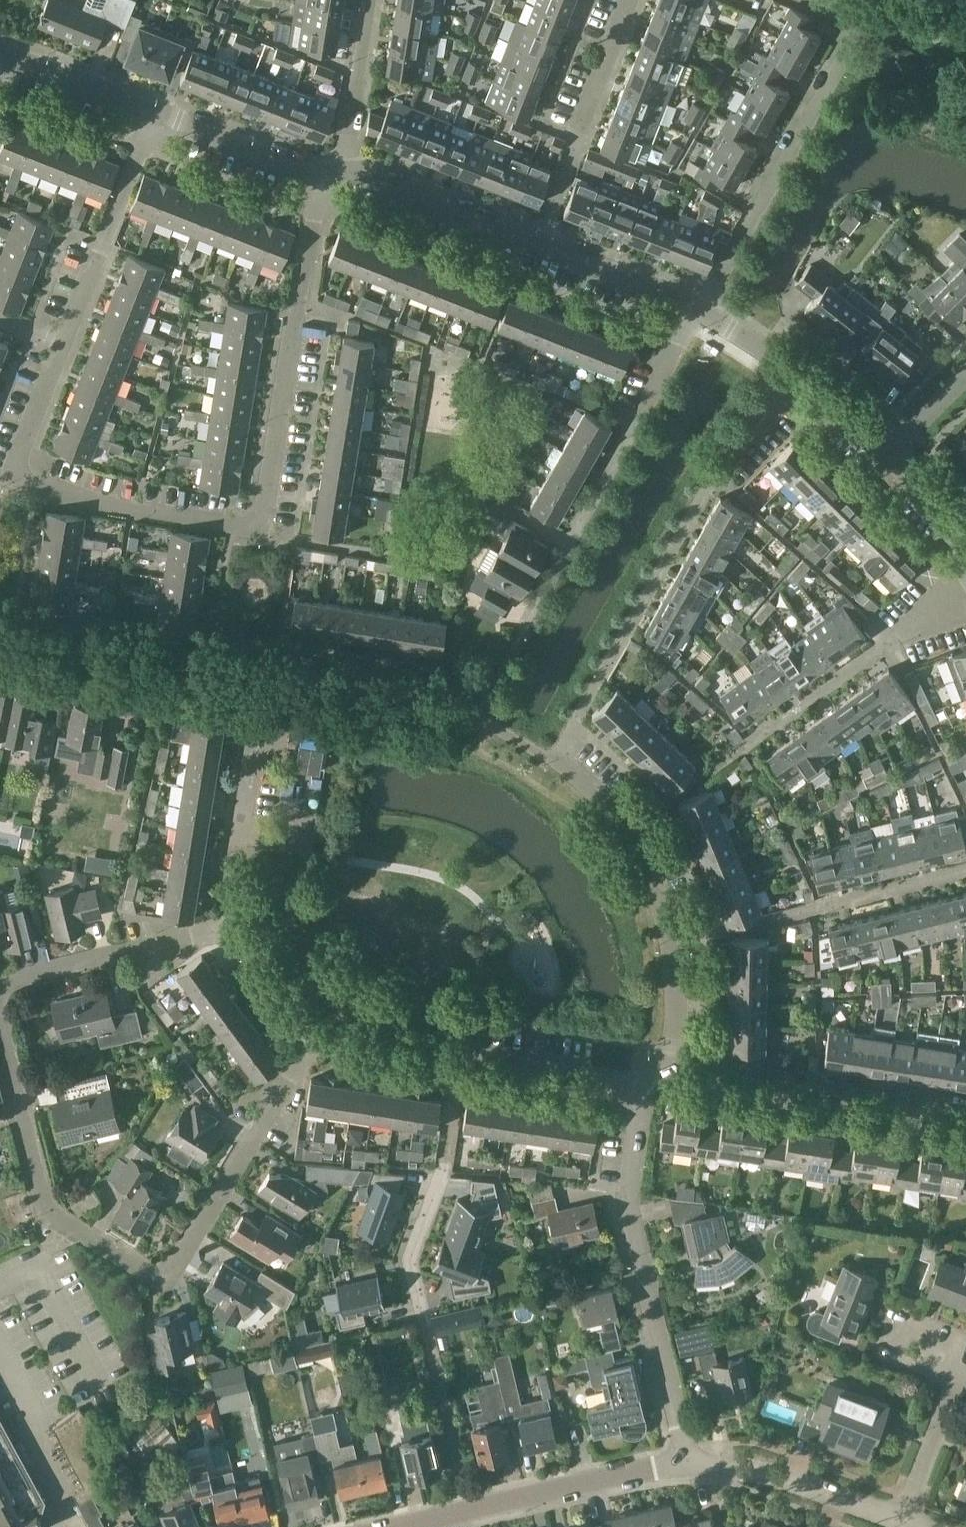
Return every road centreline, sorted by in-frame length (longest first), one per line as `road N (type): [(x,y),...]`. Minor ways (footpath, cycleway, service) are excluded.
road 1 (residential): [(67,340),(13,480),(58,496),(268,527),(322,178)]
road 2 (residential): [(316,1030),(166,1284),(45,1212),(0,1028)]
road 3 (residential): [(467,1057),(451,1167),(413,1281),(463,1512)]
road 4 (residential): [(690,1466),(636,1227),(633,1187),(649,1081)]
road 5 (residential): [(808,0),(861,20),(698,309)]
road 6 (residential): [(675,1063),(679,945),(648,866),(553,762)]
road 7 (residential): [(965,1110),(675,1063)]
road 8 (residential): [(542,243),(637,0)]
road 9 (residential): [(253,675),(0,632)]
road 10 (residential): [(903,1520),(965,1351),(894,1329)]
road 11 (residential): [(0,983),(240,924)]
road 12 (residential): [(153,114),(67,340)]
road 13 (residential): [(892,452),(698,309)]
road 14 (residential): [(463,1512),(690,1466)]
road 15 (residential): [(903,1520),(780,1476),(690,1466)]
road 16 (residential): [(542,243),(345,171)]
road 17 (residential): [(240,924),(234,883),(255,737)]
road 18 (residential): [(649,1081),(467,1057)]
road 19 (residential): [(322,178),(153,114)]
road 20 (residential): [(374,0),(345,171)]
road 21 (residential): [(698,309),(542,243)]
road 22 (residential): [(153,114),(0,51)]
road 23 (residential): [(467,1057),(412,1062),(316,1030)]
road 24 (residential): [(316,1030),(284,1006),(240,924)]

